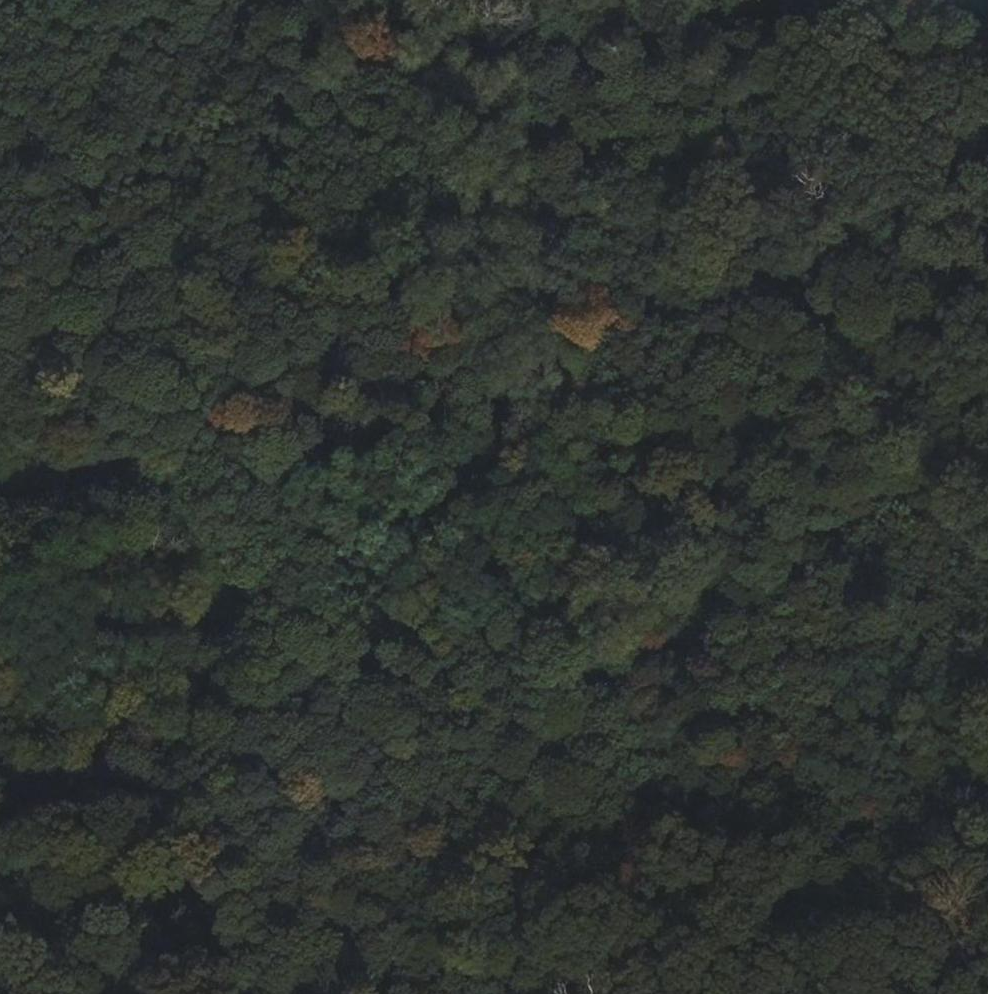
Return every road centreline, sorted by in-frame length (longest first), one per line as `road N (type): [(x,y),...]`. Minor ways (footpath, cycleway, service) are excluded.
road 1 (track): [(236,559),(343,562),(530,501),(528,479),(564,462),(582,438),(565,381),(987,165)]
road 2 (track): [(168,993),(692,731)]
road 3 (track): [(178,479),(252,345),(348,215),(396,123),(442,0)]
road 4 (track): [(441,4),(0,227)]
road 5 (track): [(744,703),(776,685),(606,360)]

